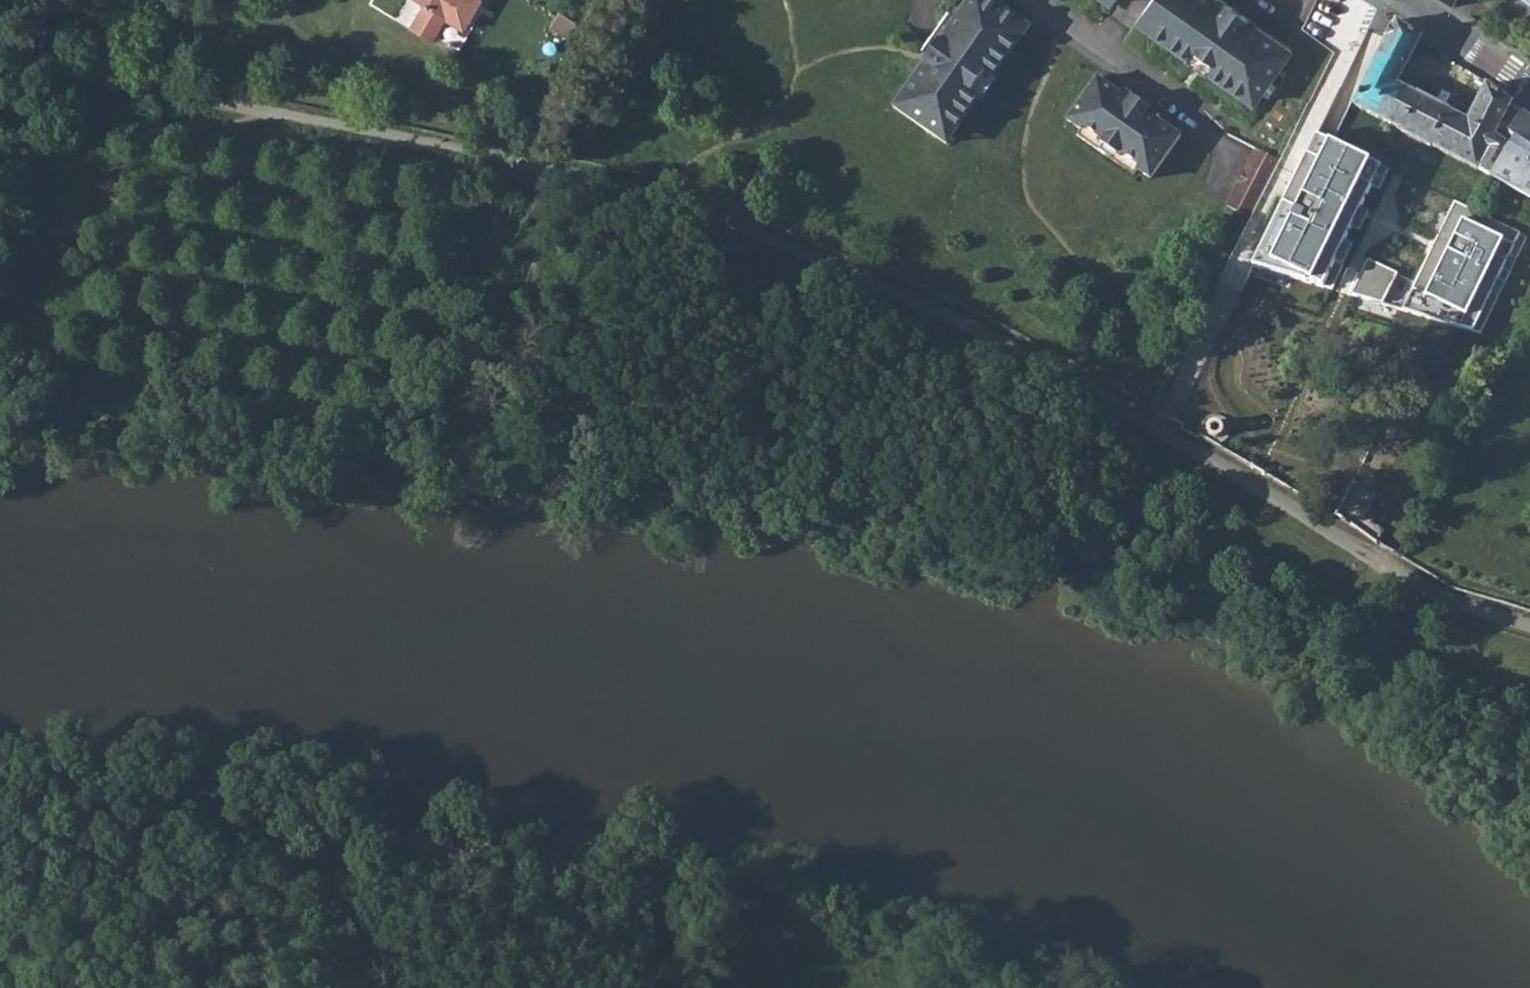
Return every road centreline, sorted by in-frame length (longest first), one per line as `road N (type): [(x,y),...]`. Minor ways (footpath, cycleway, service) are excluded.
road 1 (tertiary): [(1529,90),(1403,0)]

